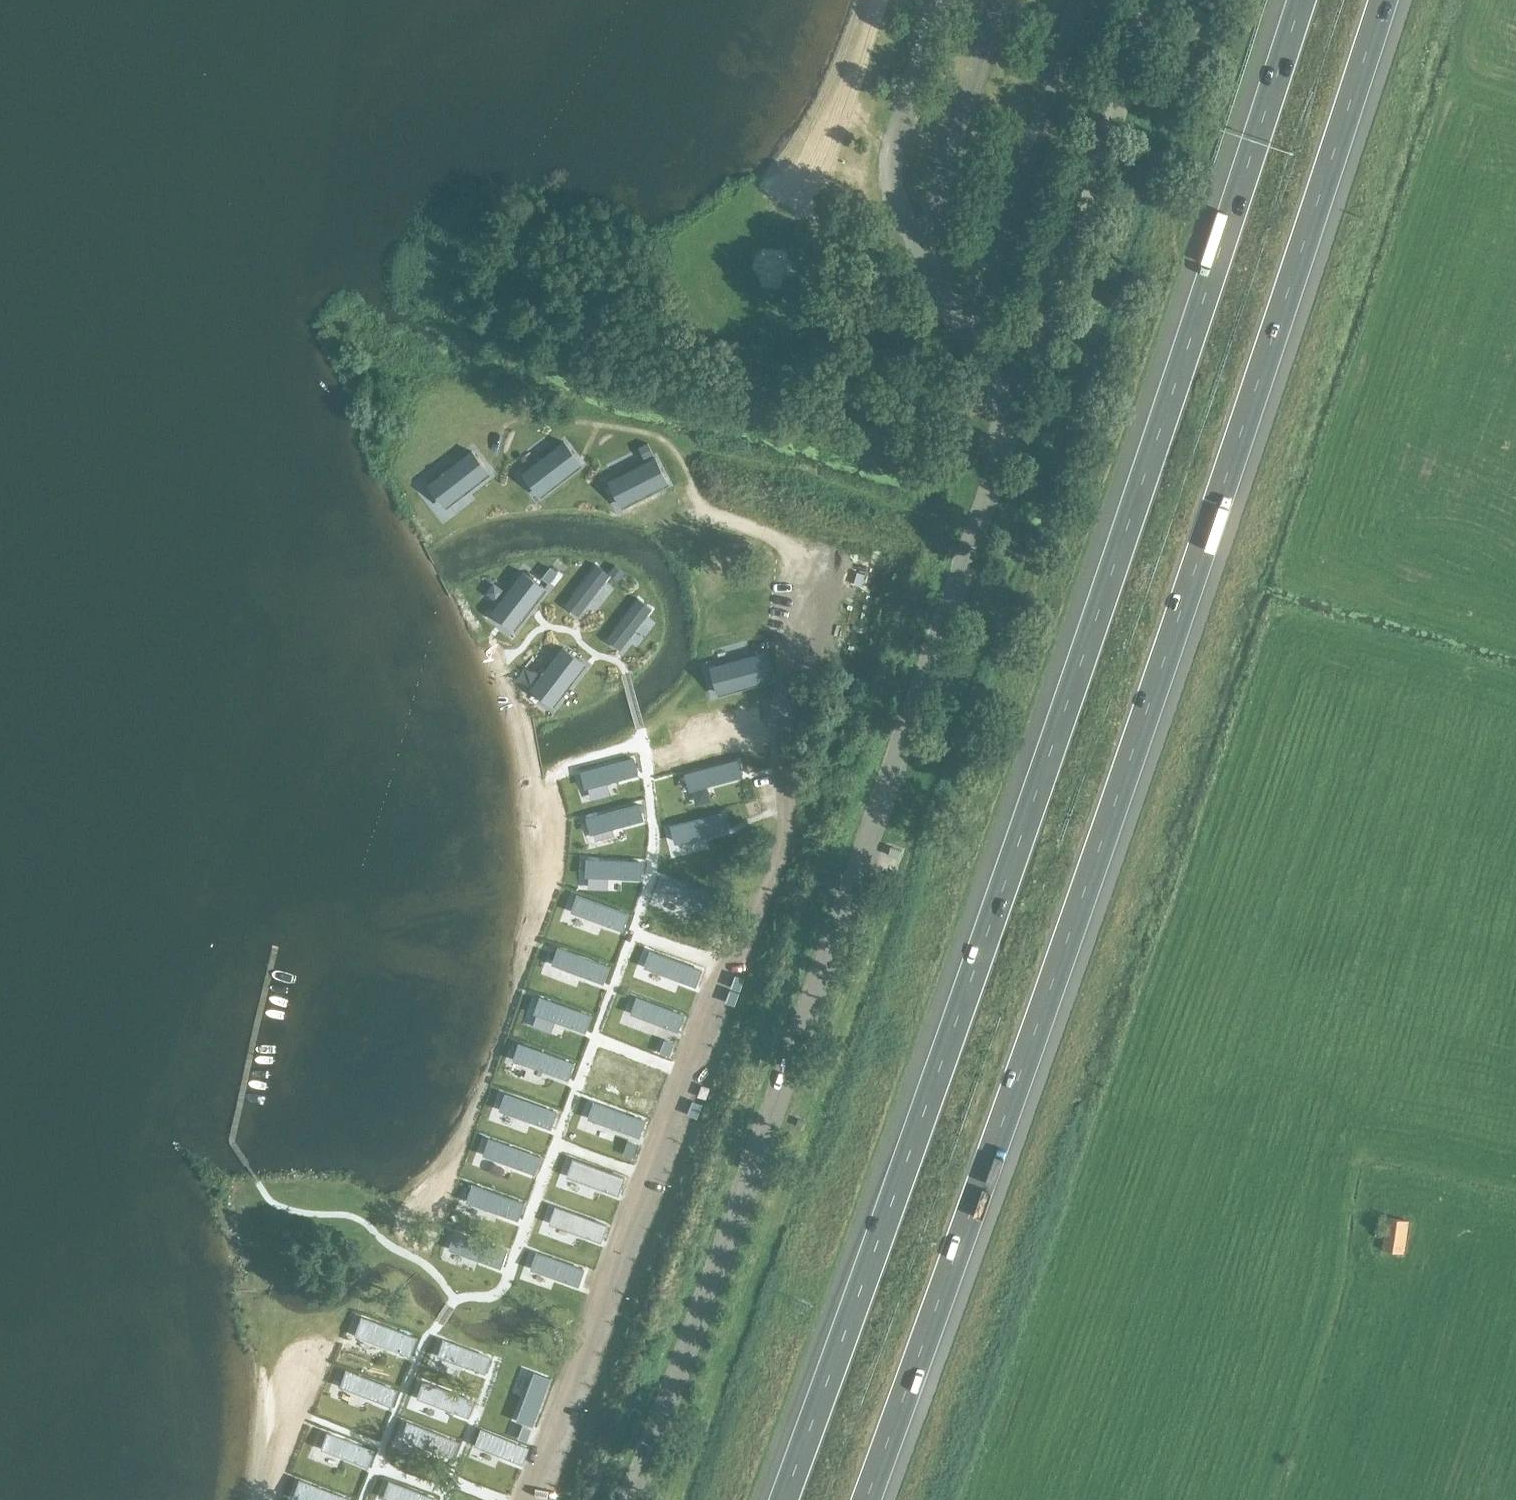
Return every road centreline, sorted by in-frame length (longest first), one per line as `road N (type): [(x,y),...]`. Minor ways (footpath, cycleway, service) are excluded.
road 1 (motorway): [(867,1499),(1283,327),(1386,0)]
road 2 (motorway): [(1290,0),(1190,311),(780,1499)]

